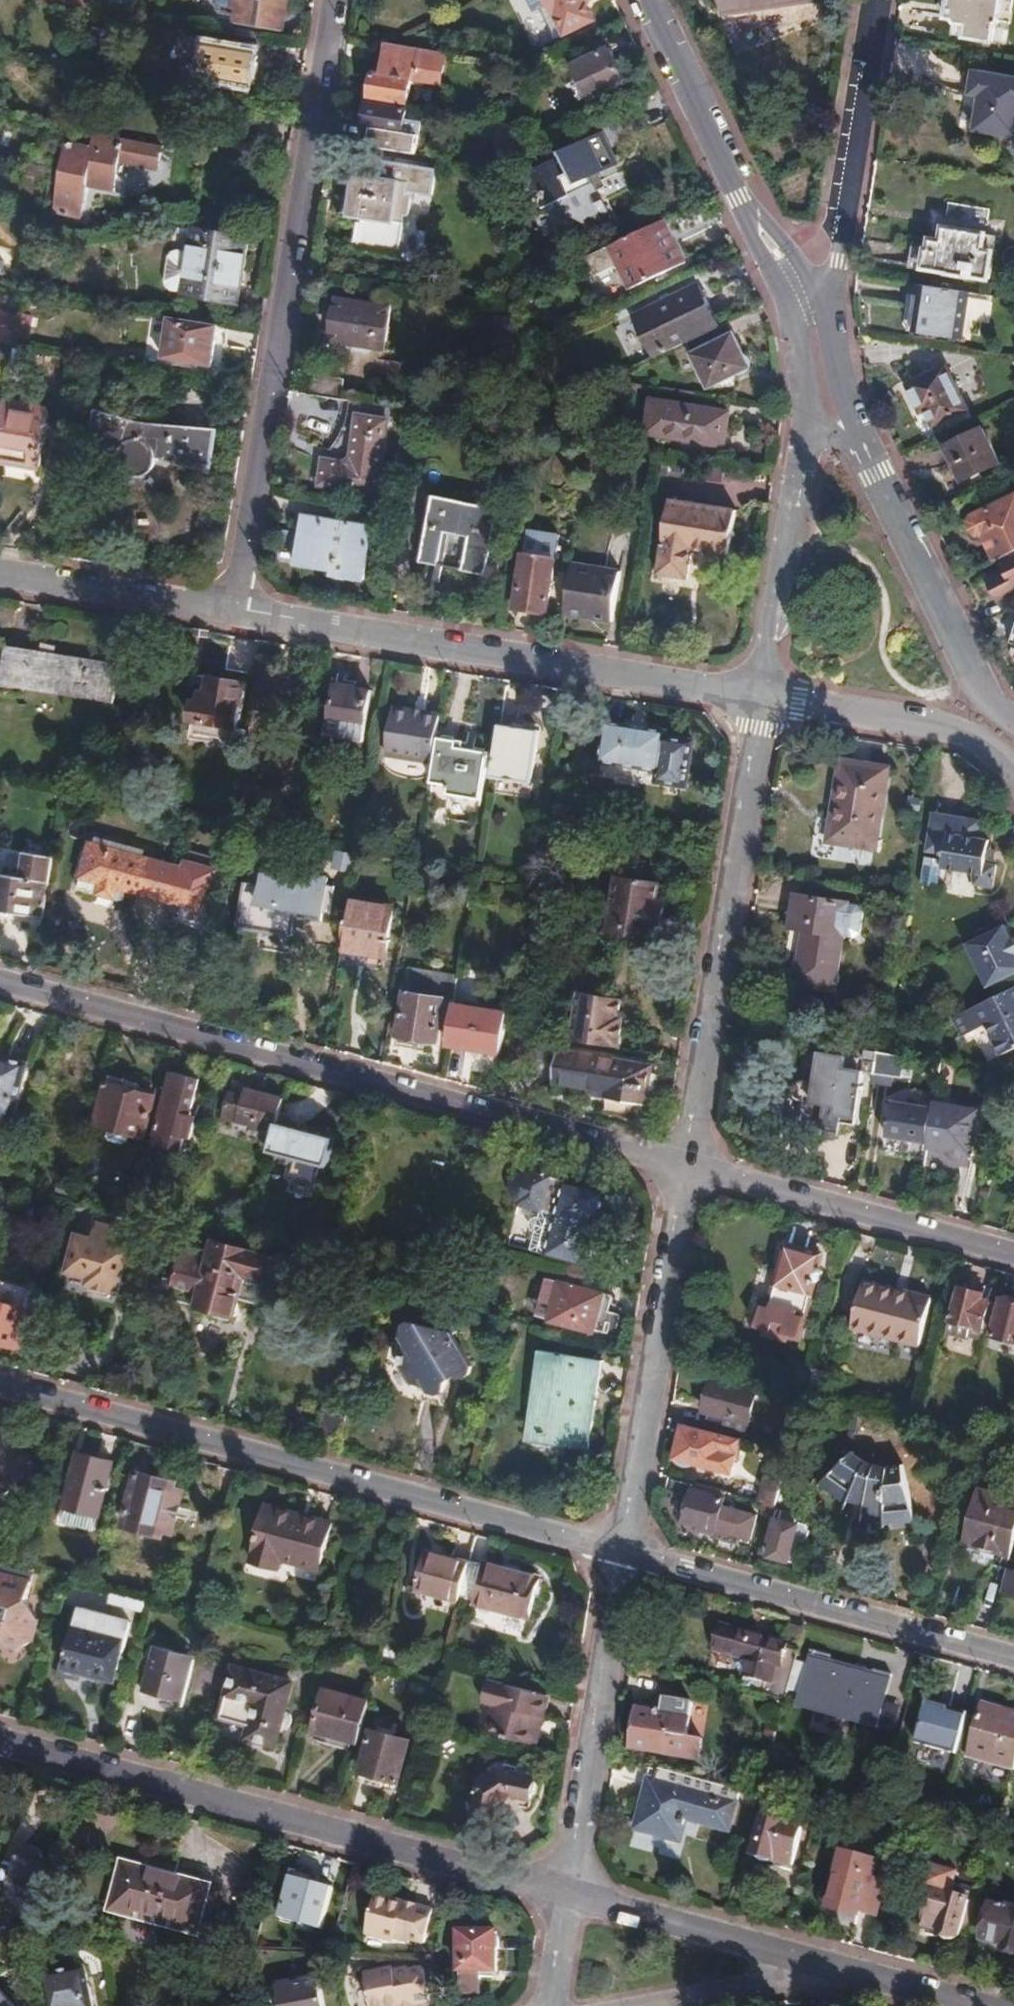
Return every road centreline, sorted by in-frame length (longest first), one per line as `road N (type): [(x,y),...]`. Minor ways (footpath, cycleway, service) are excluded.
road 1 (residential): [(0,985),(687,1173)]
road 2 (residential): [(620,1560),(0,1388)]
road 3 (residential): [(333,0),(234,608)]
road 4 (unclassified): [(0,1743),(569,1894)]
road 5 (residential): [(234,608),(760,699)]
road 6 (residential): [(687,1173),(760,699)]
road 7 (residential): [(1013,1662),(620,1560)]
road 8 (residential): [(620,1560),(687,1173)]
road 9 (residential): [(569,1894),(620,1560)]
road 10 (residential): [(687,1173),(1013,1257)]
road 11 (residential): [(1013,722),(975,684),(860,448)]
road 12 (residential): [(831,302),(881,0)]
road 13 (unclassified): [(569,1894),(835,1972)]
road 14 (residential): [(760,699),(939,726),(969,736),(1013,772)]
road 15 (residential): [(806,442),(760,699)]
road 16 (residential): [(0,571),(234,608)]
road 17 (residential): [(741,197),(647,0)]
road 18 (residential): [(835,1972),(657,2005)]
road 19 (residential): [(860,448),(831,302)]
road 20 (residential): [(831,302),(741,197)]
road 21 (residential): [(788,311),(806,442)]
road 22 (unclassified): [(835,1972),(961,2005)]
road 23 (residential): [(741,197),(746,225),(788,311)]

